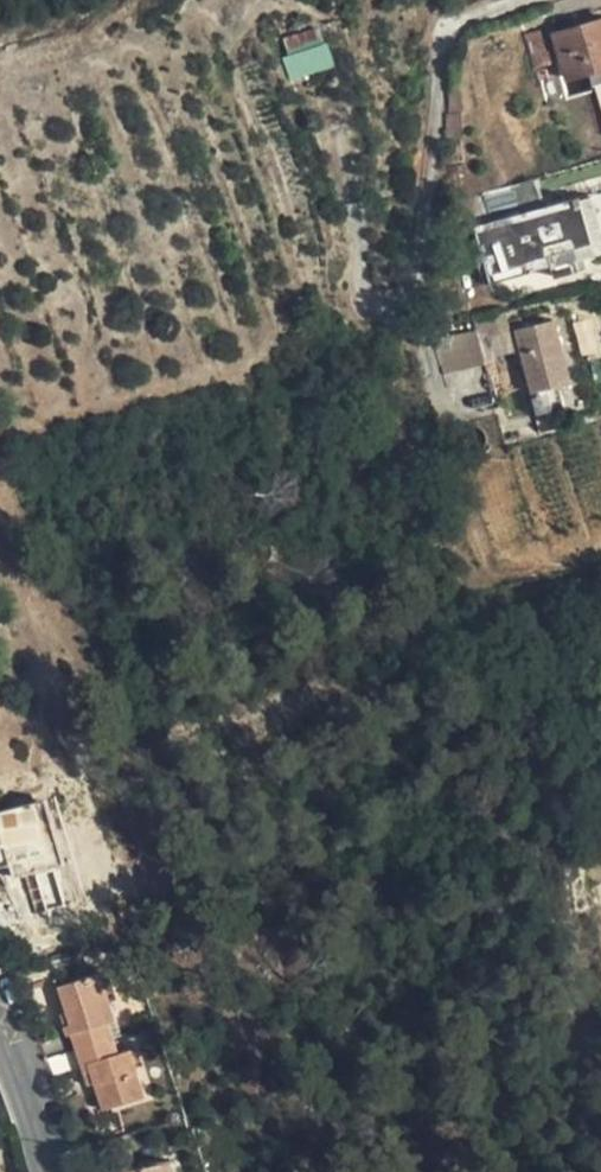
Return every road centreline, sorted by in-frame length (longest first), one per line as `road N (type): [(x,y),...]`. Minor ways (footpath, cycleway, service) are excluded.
road 1 (track): [(399,308),(414,296),(444,36),(522,0)]
road 2 (track): [(399,308),(372,305),(361,281),(340,110)]
road 3 (residential): [(0,1030),(47,1171)]

